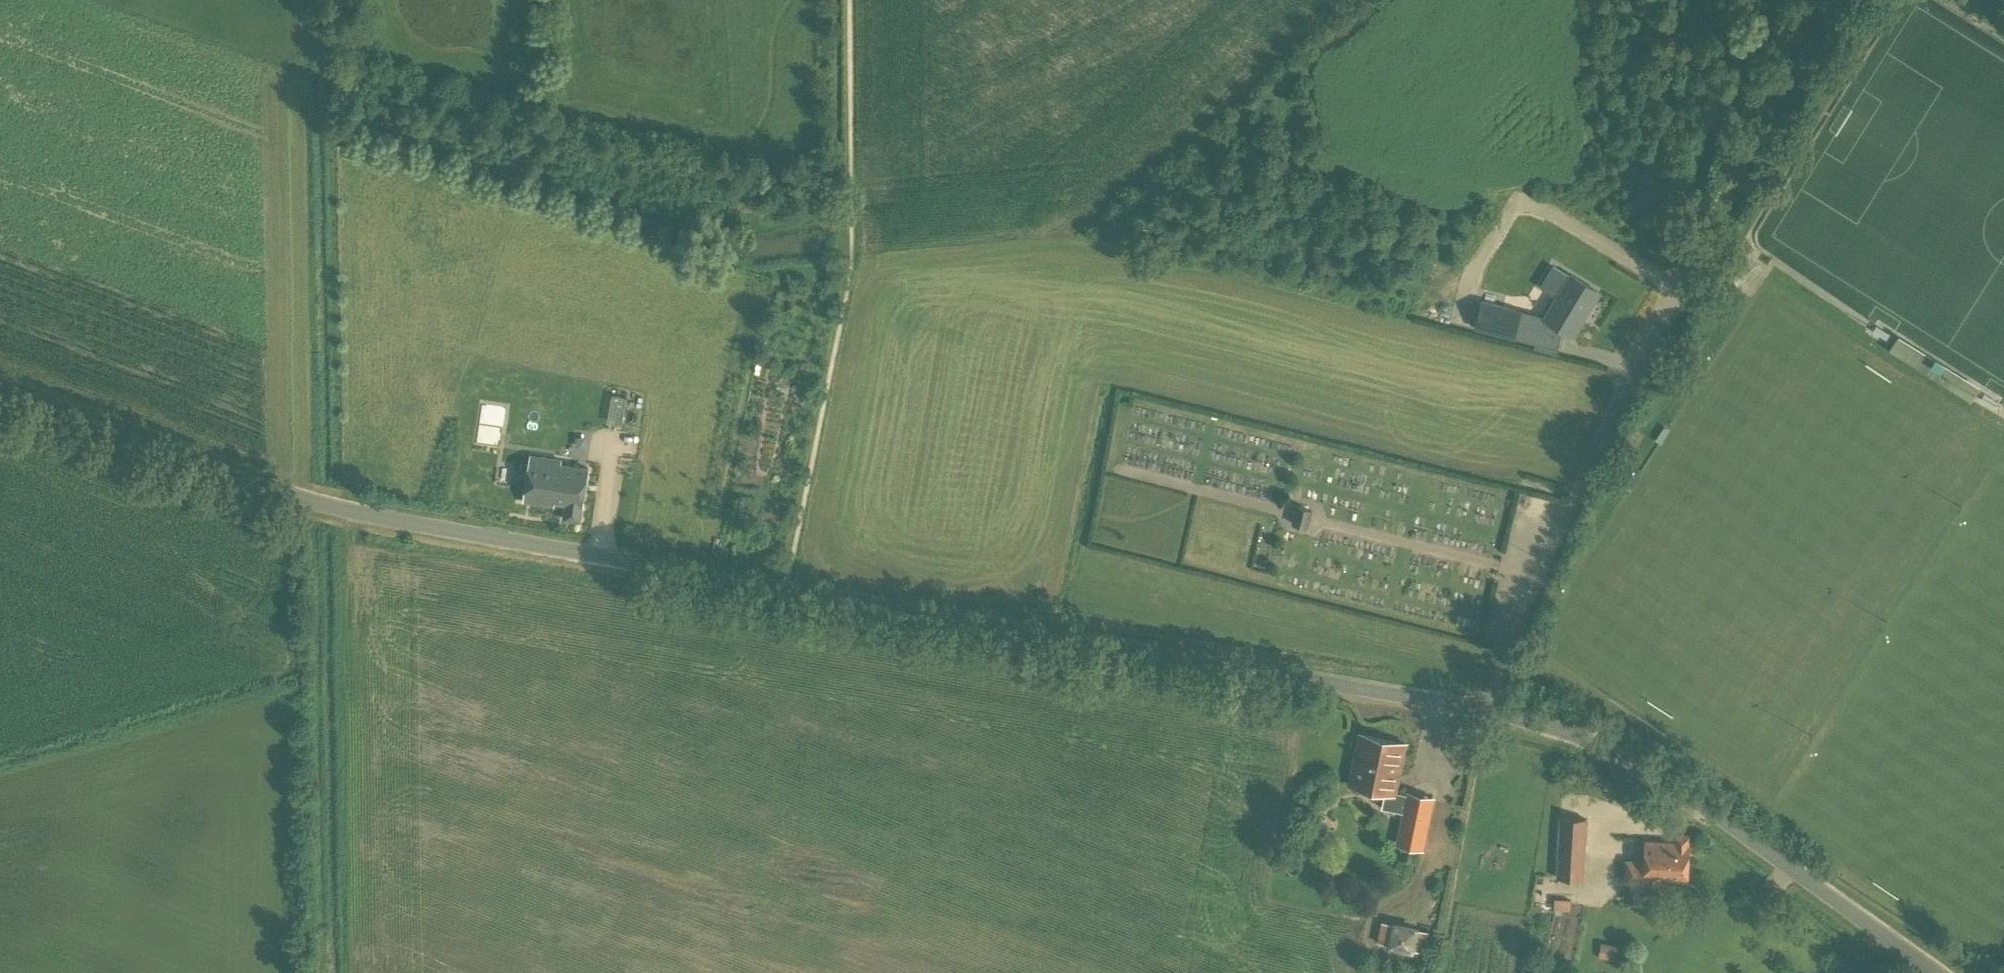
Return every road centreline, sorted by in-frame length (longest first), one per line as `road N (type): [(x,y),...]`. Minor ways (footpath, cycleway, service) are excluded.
road 1 (unclassified): [(1933,972),(1633,760),(1586,736),(1487,709),(323,504),(0,384)]

